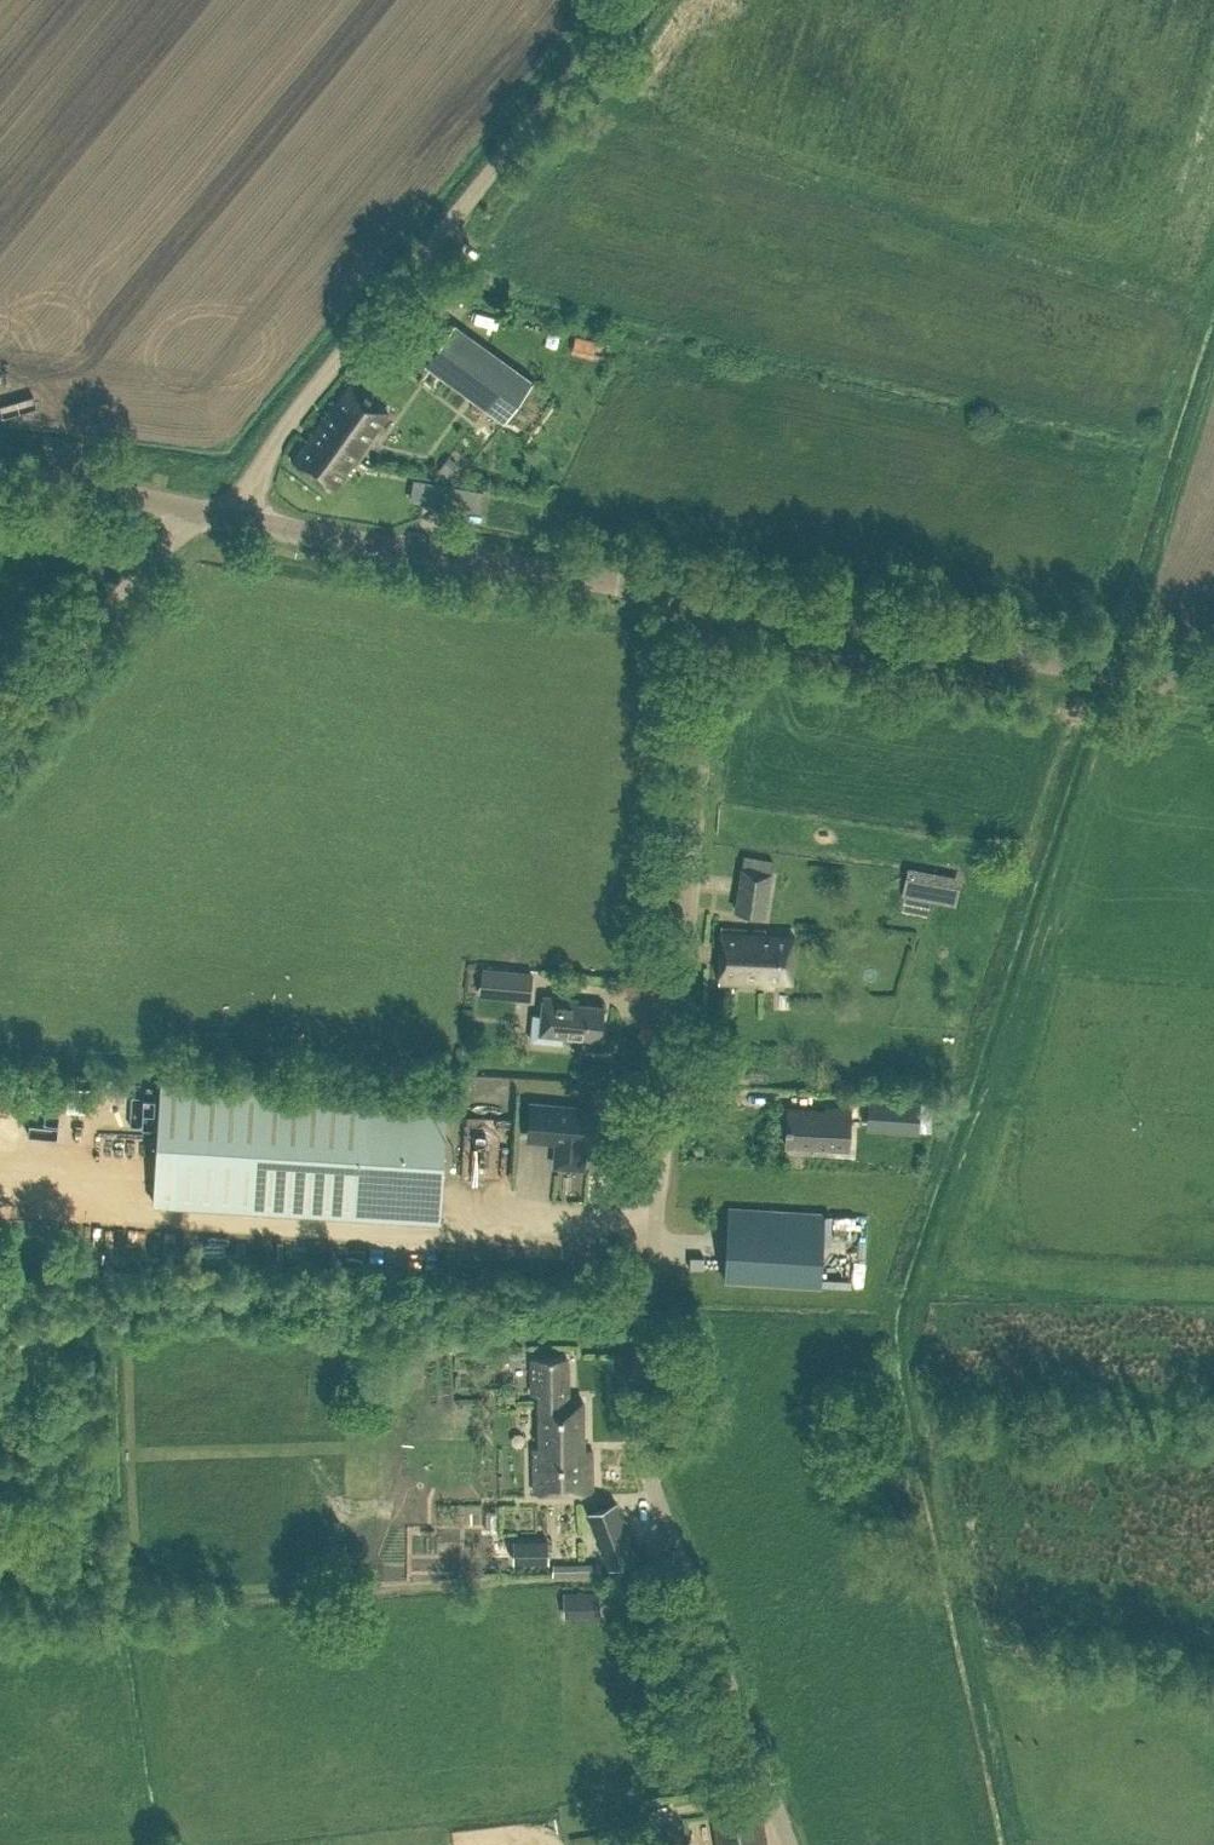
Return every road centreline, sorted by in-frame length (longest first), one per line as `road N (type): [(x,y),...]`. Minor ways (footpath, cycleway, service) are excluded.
road 1 (unclassified): [(793,1844),(670,1528),(645,1365),(717,604)]
road 2 (track): [(197,518),(236,495),(635,0)]
road 3 (unclassified): [(717,604),(197,518)]
road 4 (unclassified): [(1213,690),(717,604)]
road 5 (unclassified): [(0,748),(157,553),(197,518)]
road 6 (unclassified): [(0,472),(197,518)]

